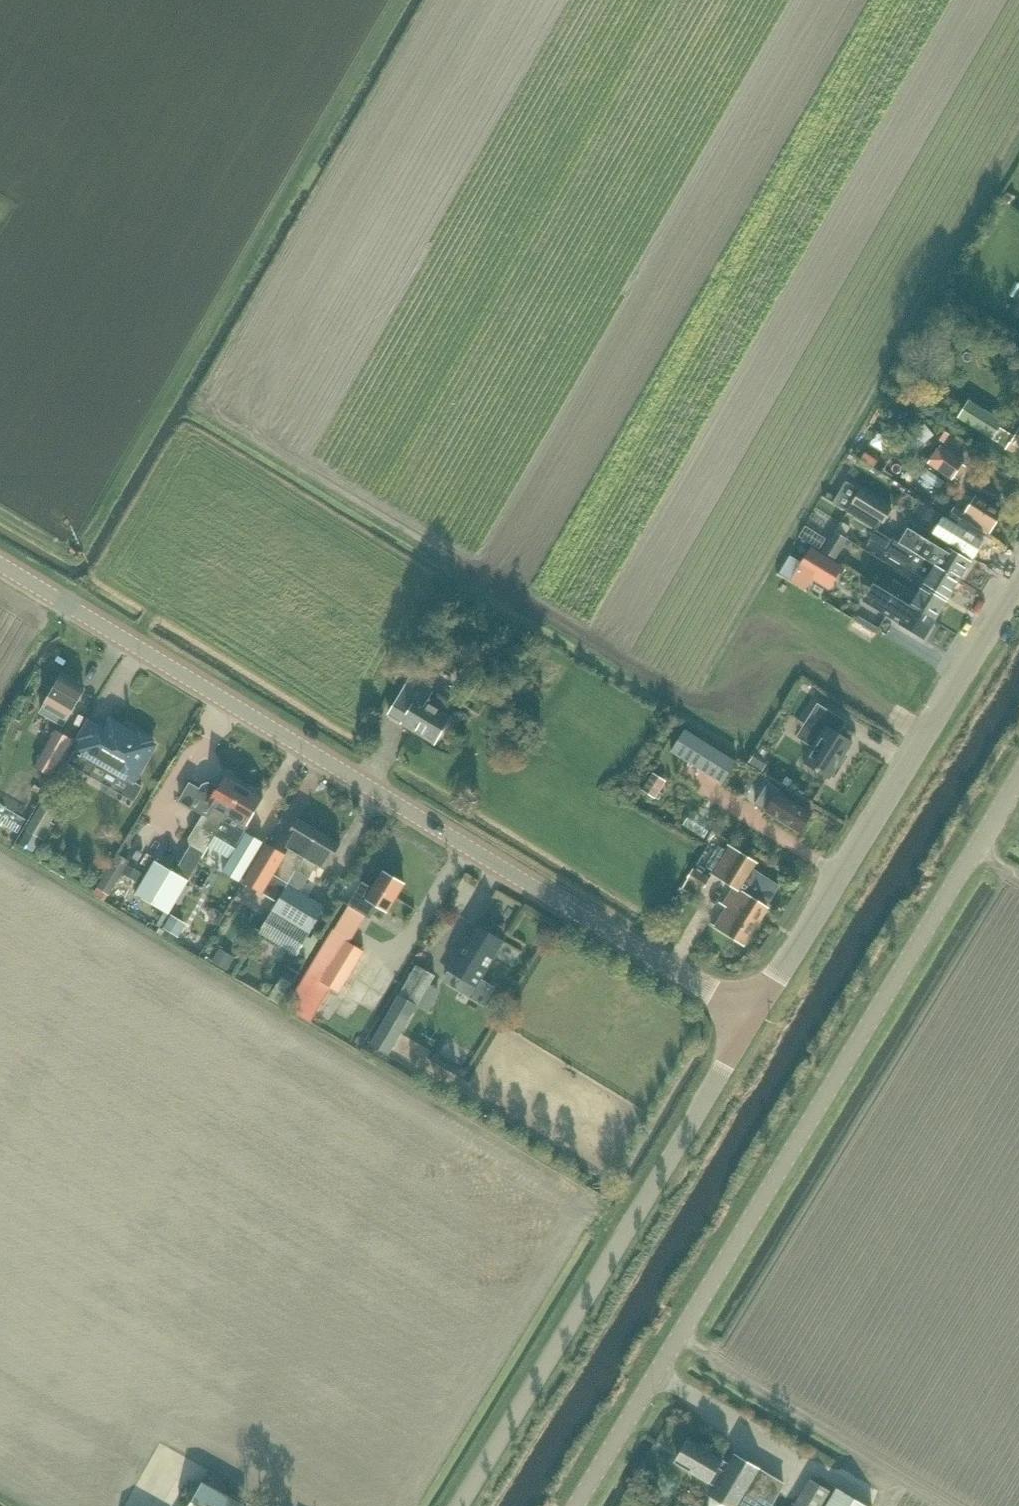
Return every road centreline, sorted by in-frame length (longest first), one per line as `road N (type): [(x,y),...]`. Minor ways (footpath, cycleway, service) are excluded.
road 1 (unclassified): [(752,1021),(0,562)]
road 2 (unclassified): [(579,1505),(1018,782)]
road 3 (unclassified): [(460,1505),(752,1021)]
road 4 (unclassified): [(752,1021),(1018,583)]

